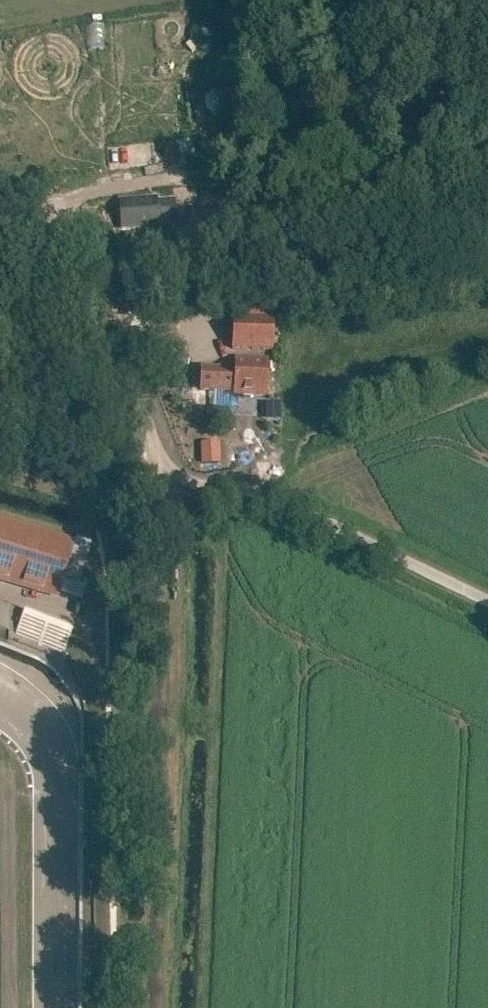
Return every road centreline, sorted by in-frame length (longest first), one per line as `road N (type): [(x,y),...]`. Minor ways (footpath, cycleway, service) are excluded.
road 1 (unclassified): [(487,601),(285,502),(177,480),(150,435),(119,327),(78,241),(54,212),(0,212)]
road 2 (track): [(156,1007),(162,513),(177,480)]
road 3 (track): [(103,189),(94,15)]

